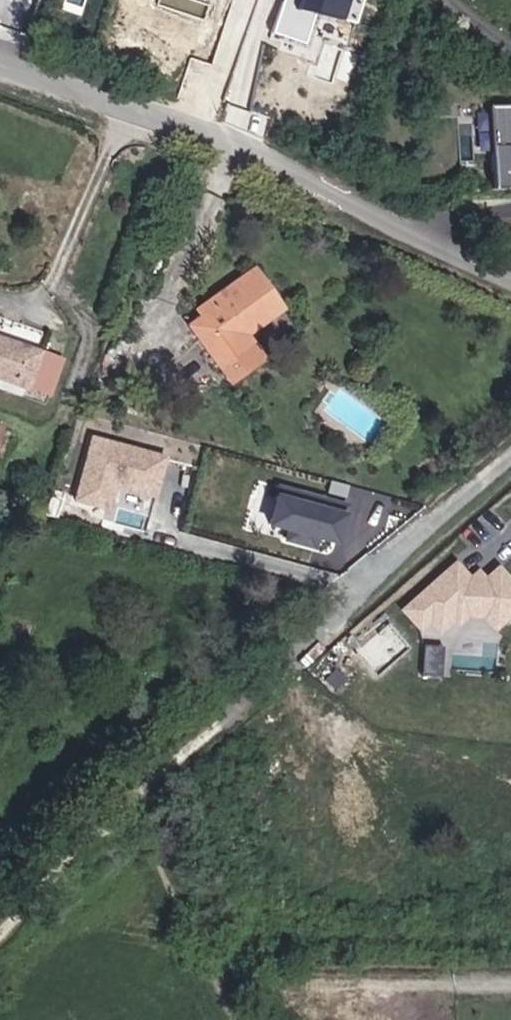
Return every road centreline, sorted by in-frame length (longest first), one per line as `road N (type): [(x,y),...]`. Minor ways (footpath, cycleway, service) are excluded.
road 1 (unclassified): [(510,274),(0,66)]
road 2 (unclassified): [(351,604),(510,464)]

